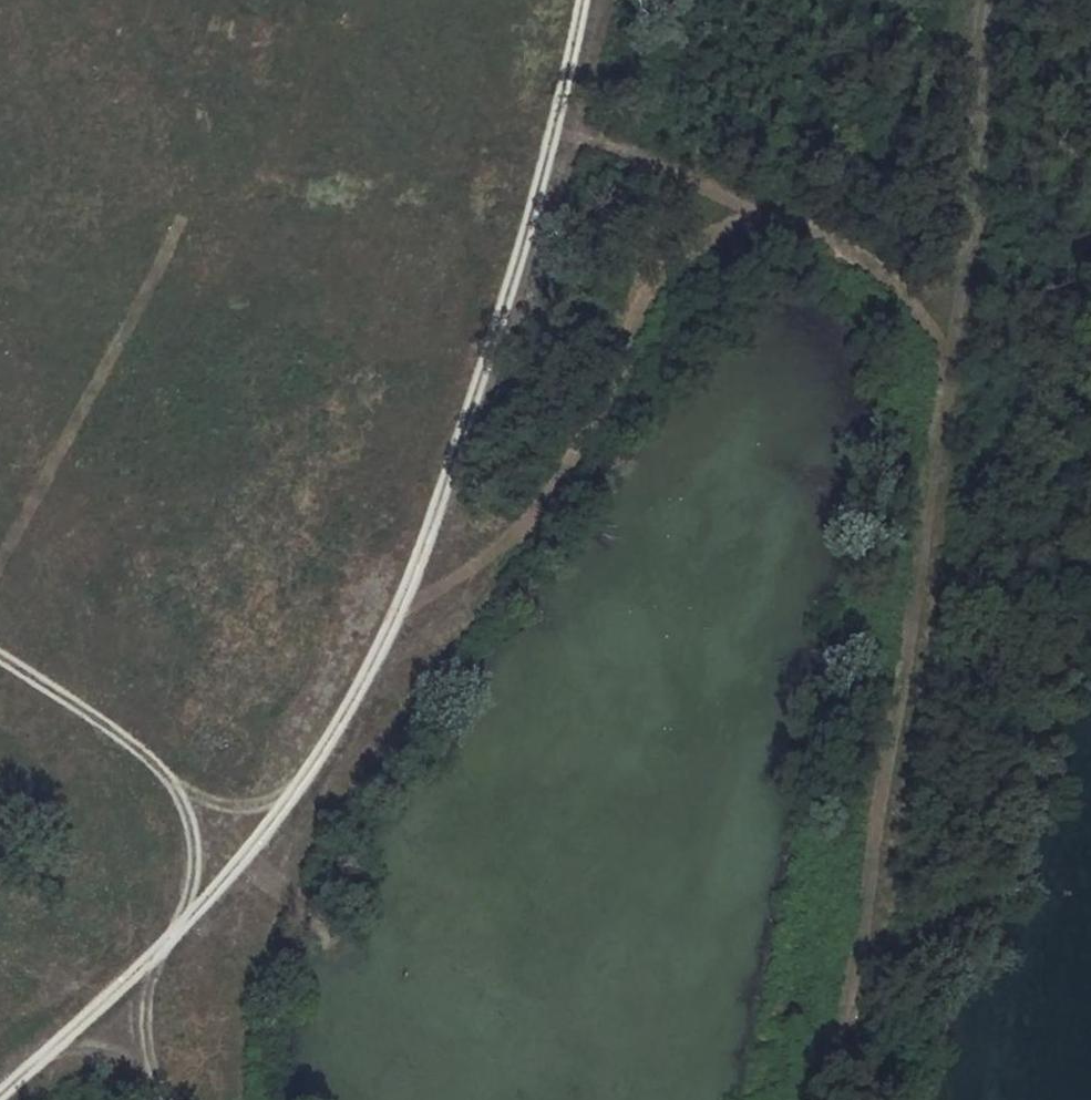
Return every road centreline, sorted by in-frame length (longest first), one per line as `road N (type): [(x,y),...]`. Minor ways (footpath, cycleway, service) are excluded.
road 1 (track): [(583,0),(533,252),(462,469),(373,672),(306,783),(249,852),(0,1099)]
road 2 (track): [(249,852),(122,733),(0,660)]

